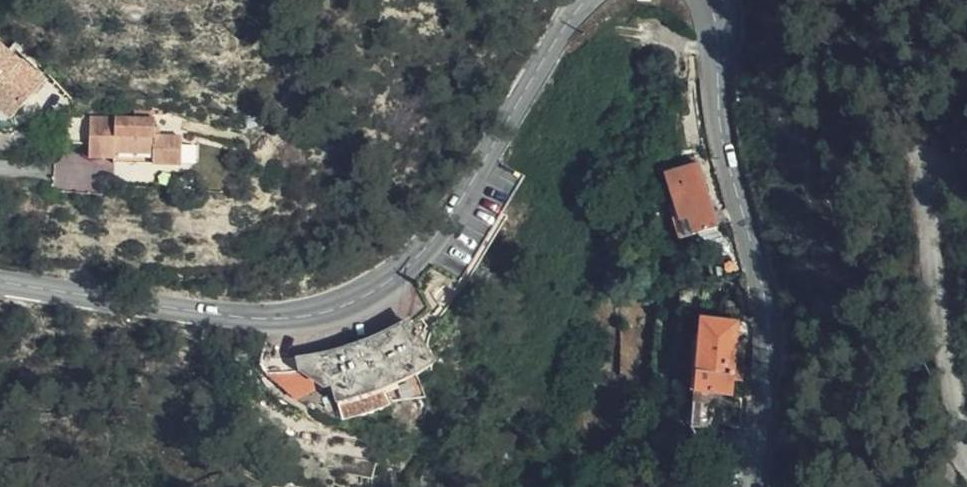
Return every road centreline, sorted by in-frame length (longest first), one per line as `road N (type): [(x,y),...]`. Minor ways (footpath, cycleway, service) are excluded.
road 1 (tertiary): [(583,0),(446,224),(404,269),(358,300),(309,318),(234,318),(0,283)]
road 2 (tertiary): [(756,486),(765,407),(754,184),(724,0)]

